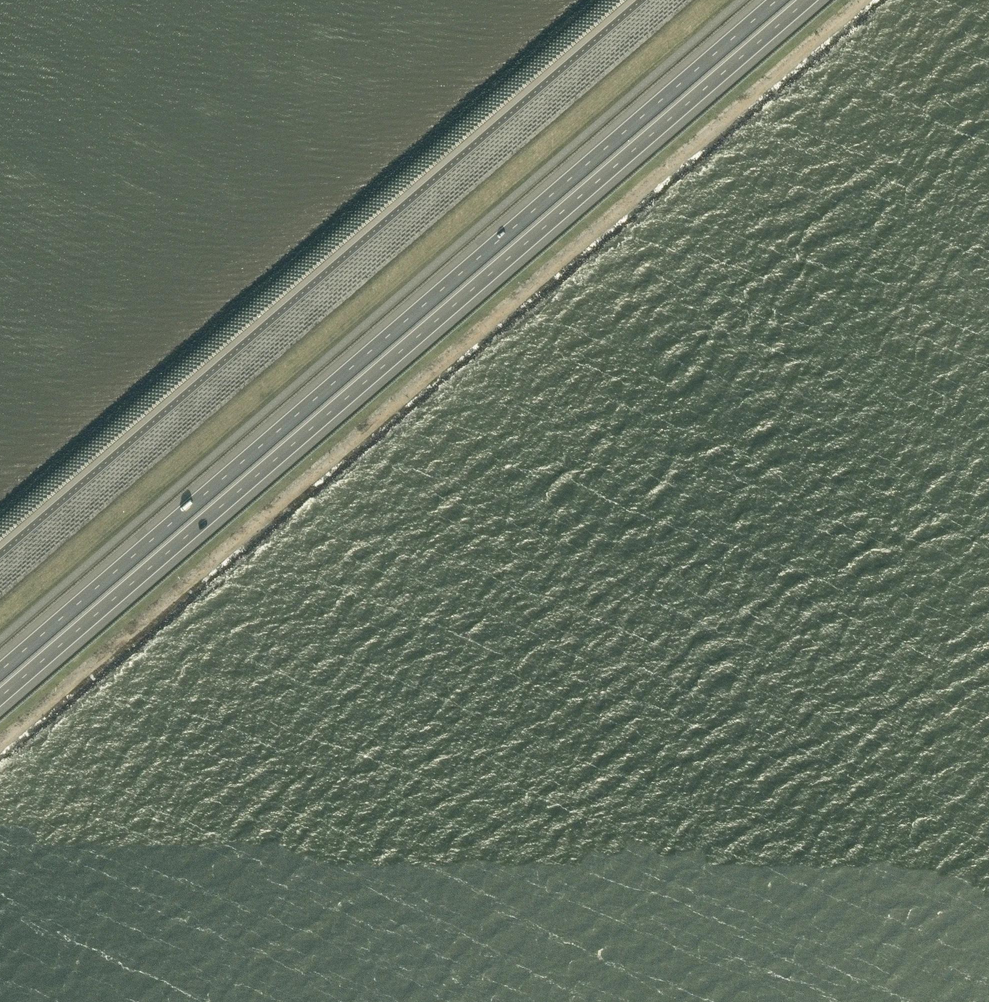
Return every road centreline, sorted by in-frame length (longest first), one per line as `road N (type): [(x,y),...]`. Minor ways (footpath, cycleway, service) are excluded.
road 1 (motorway): [(0,695),(805,0)]
road 2 (motorway): [(773,0),(0,666)]

